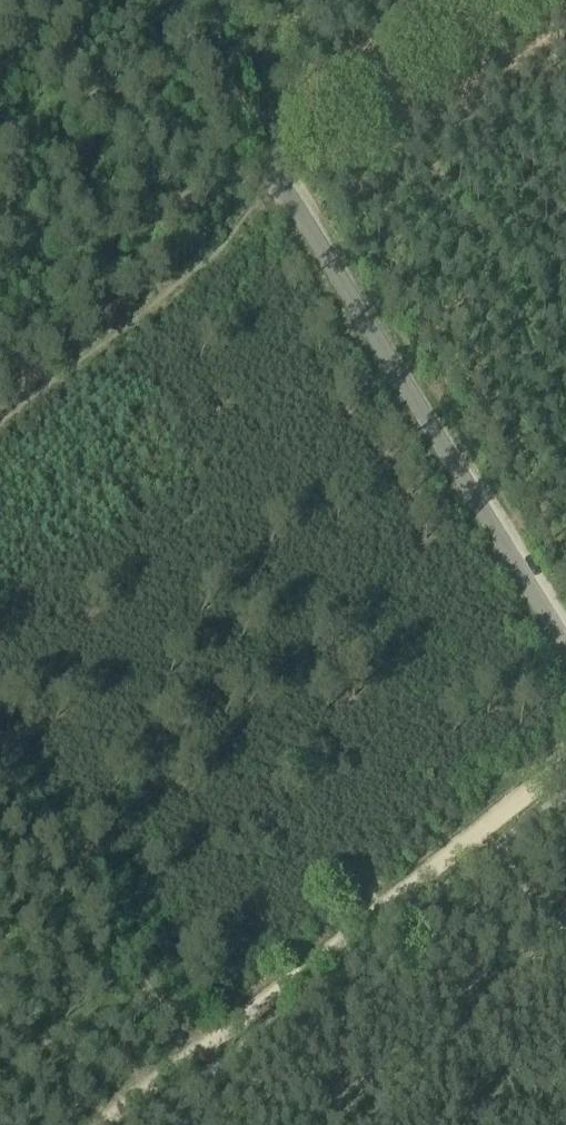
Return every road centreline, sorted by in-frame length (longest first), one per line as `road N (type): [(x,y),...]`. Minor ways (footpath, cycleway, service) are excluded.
road 1 (unclassified): [(565,639),(281,206),(160,0)]
road 2 (track): [(565,957),(463,840)]

